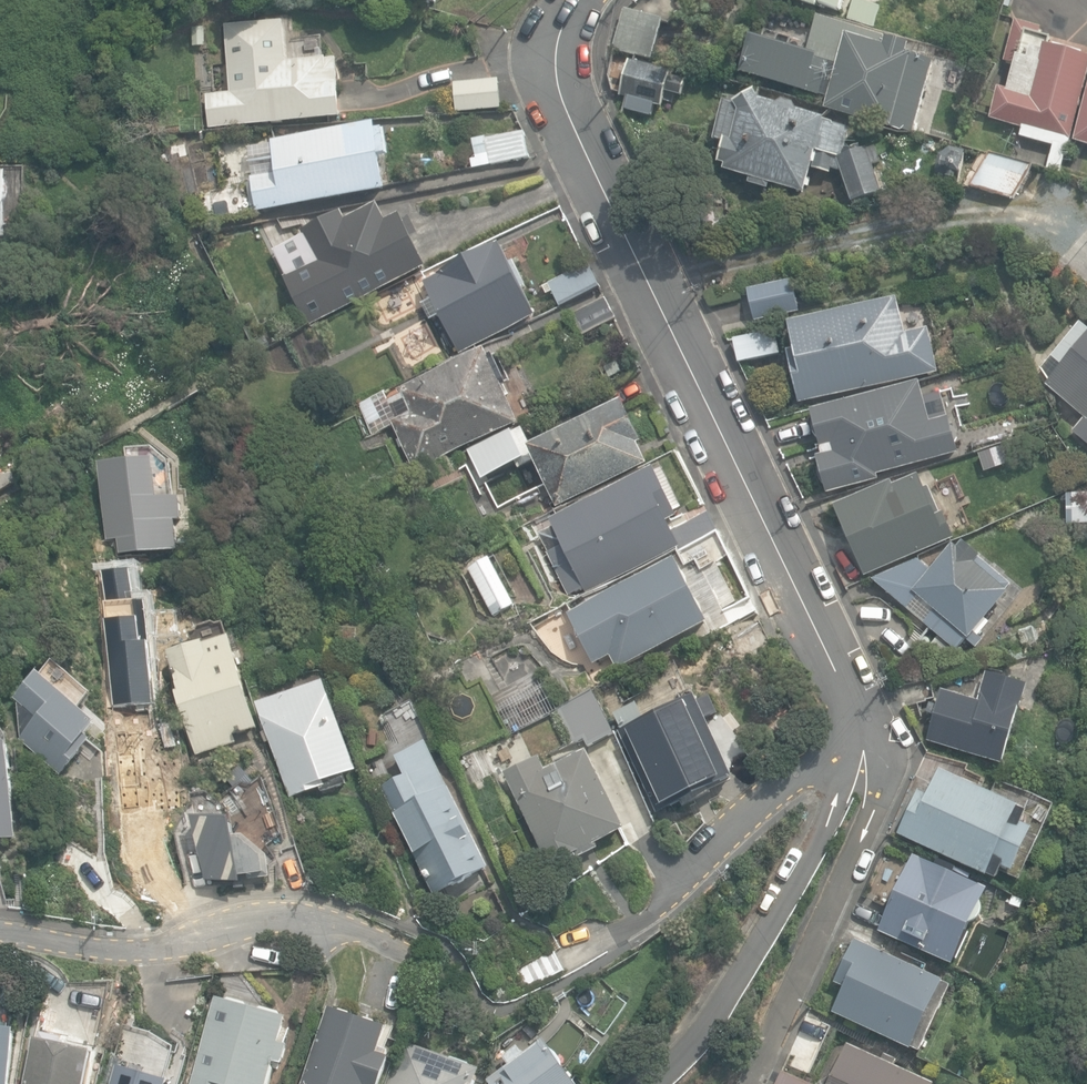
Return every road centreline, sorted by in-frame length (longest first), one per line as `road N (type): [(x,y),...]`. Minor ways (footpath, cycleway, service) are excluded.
road 1 (residential): [(577,0),(566,17),(557,82),(861,727)]
road 2 (residential): [(861,727),(884,763),(877,809),(749,1083)]
road 3 (residential): [(650,1083),(726,999),(784,902),(850,759)]
road 4 (residential): [(0,933),(139,944),(306,918)]

